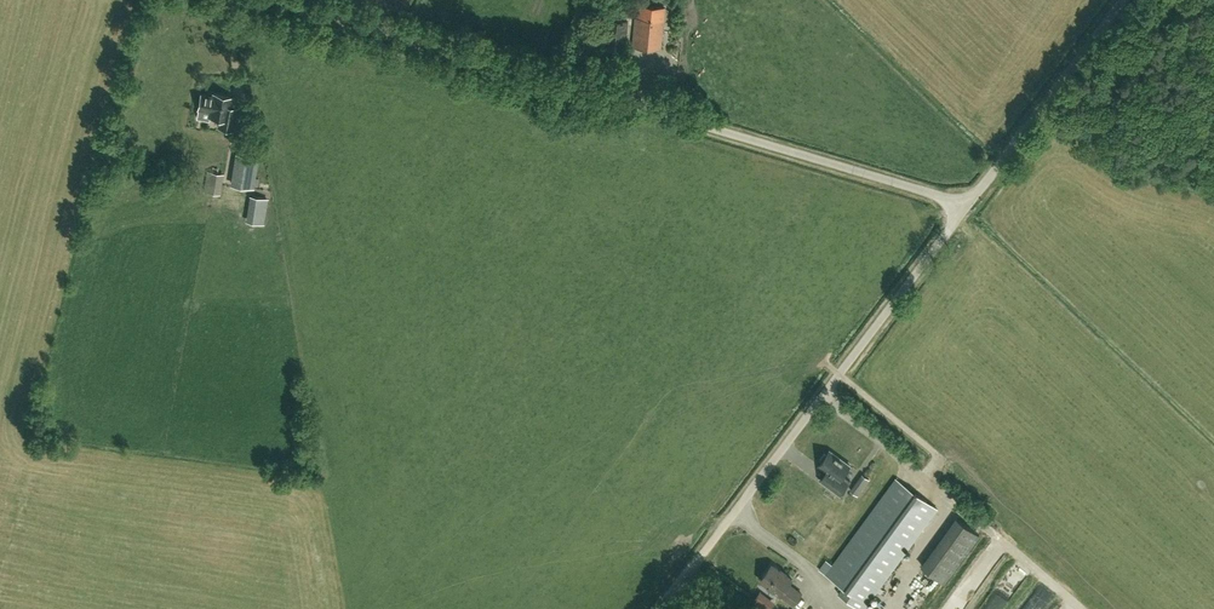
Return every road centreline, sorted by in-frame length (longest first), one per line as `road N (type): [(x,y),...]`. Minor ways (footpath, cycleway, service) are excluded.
road 1 (unclassified): [(967,205),(277,0)]
road 2 (unclassified): [(705,553),(967,205)]
road 3 (unclassified): [(967,205),(1121,0)]

